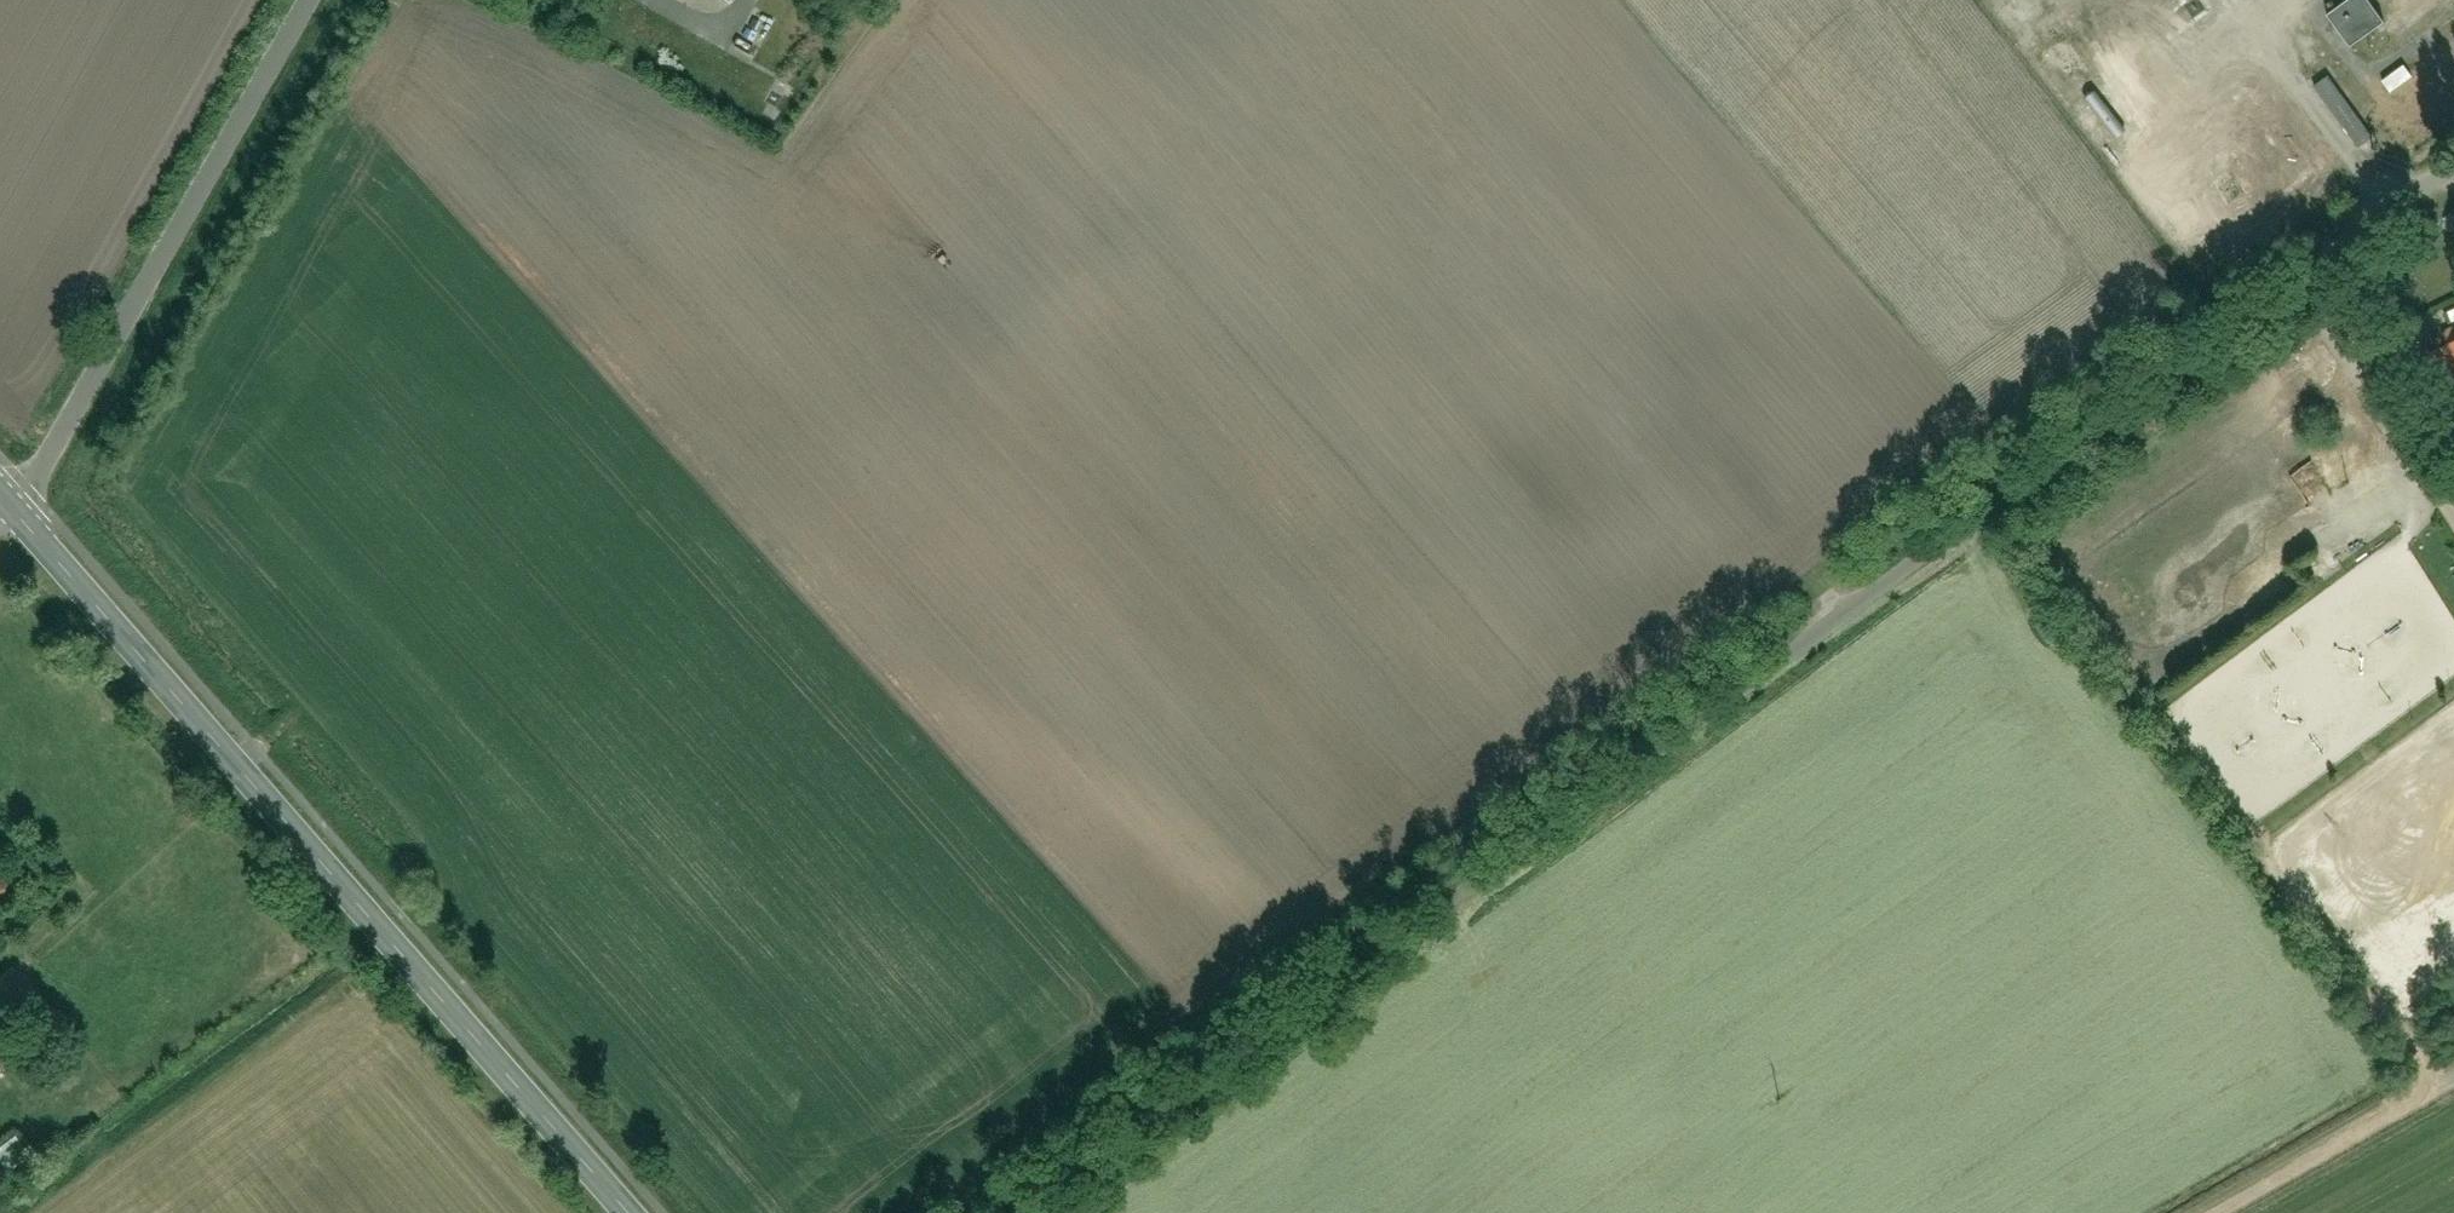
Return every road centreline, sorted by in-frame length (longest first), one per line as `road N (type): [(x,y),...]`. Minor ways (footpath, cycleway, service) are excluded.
road 1 (unclassified): [(1038,1212),(2453,167)]
road 2 (tertiary): [(13,502),(635,1212)]
road 3 (unclassified): [(13,502),(305,0)]

